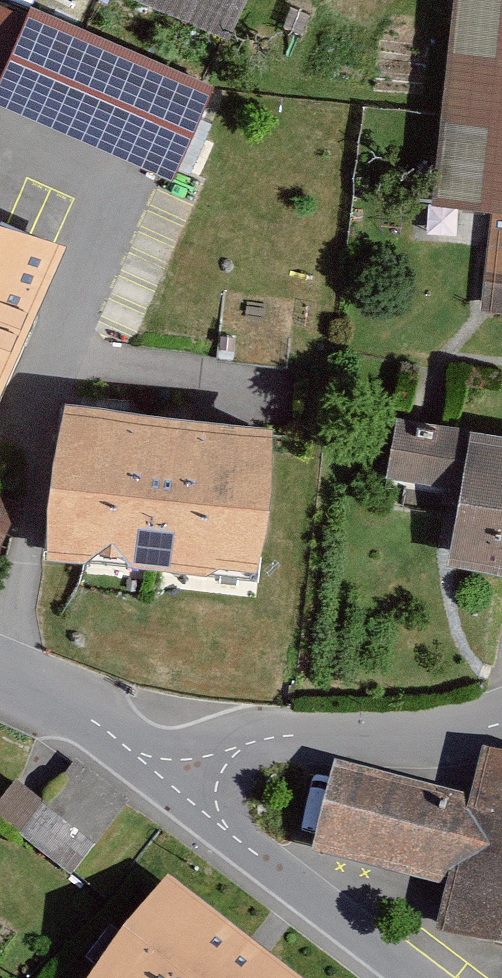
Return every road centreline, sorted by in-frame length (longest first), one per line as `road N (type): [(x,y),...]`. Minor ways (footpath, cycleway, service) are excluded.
road 1 (residential): [(172,790),(274,734),(418,738),(501,722)]
road 2 (residential): [(421,977),(172,790)]
road 3 (residential): [(172,790),(92,720),(0,681)]

